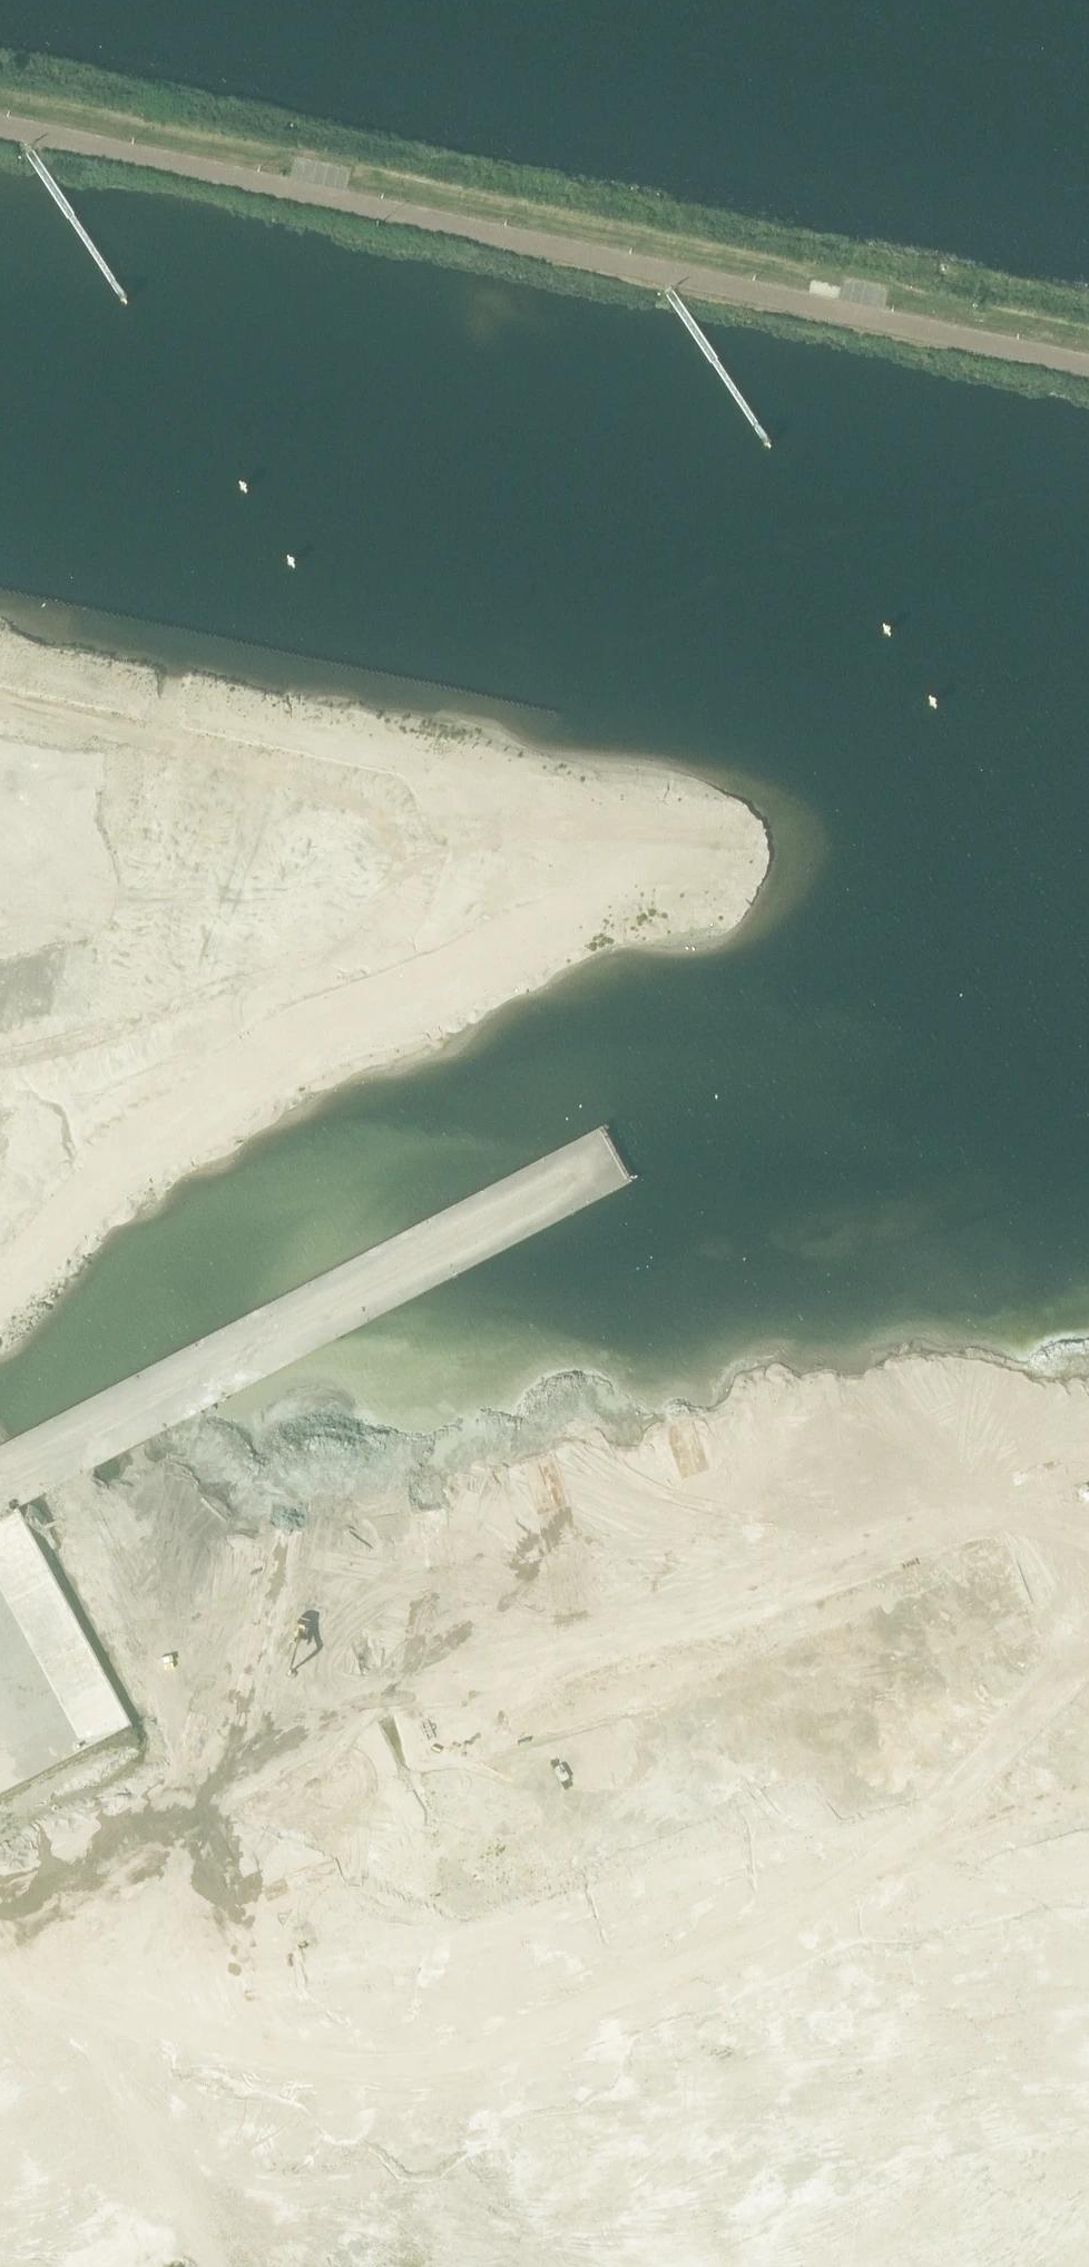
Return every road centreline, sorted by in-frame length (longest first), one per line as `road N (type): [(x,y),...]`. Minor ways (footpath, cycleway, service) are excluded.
road 1 (unclassified): [(0,126),(1088,366)]

